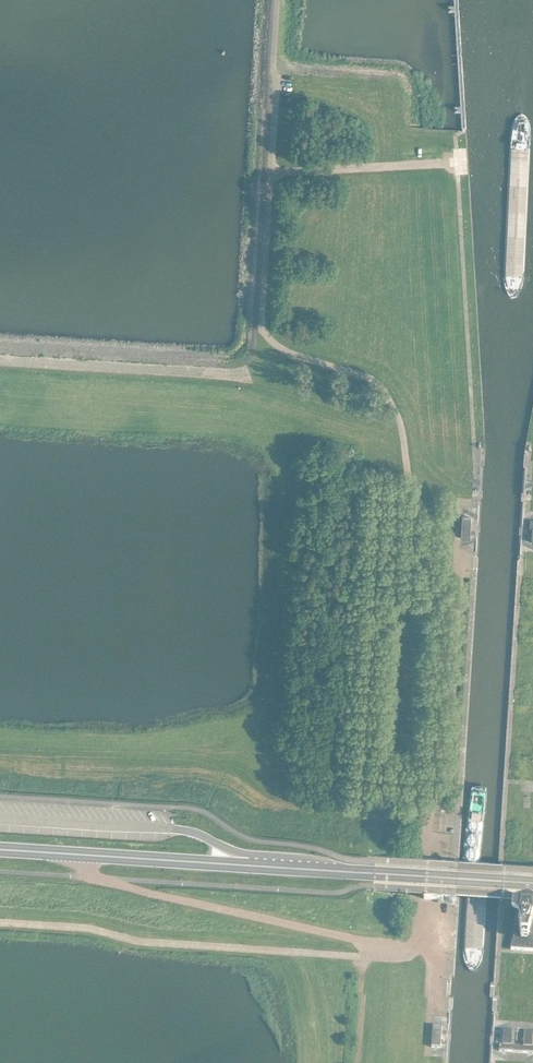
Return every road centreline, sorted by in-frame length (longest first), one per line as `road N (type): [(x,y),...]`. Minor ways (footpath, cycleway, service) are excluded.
road 1 (primary): [(532,892),(257,873)]
road 2 (primary): [(257,873),(0,857)]

